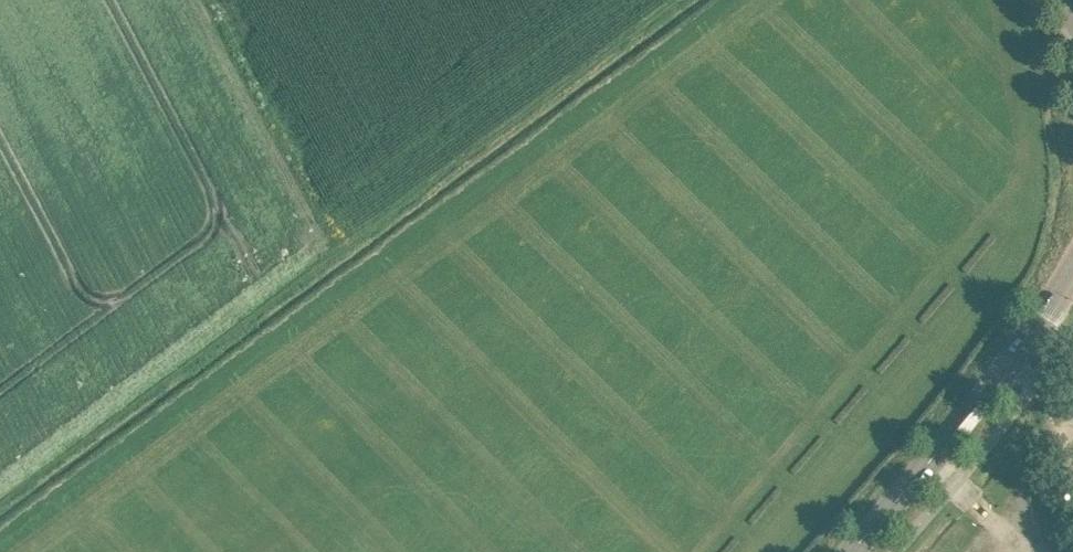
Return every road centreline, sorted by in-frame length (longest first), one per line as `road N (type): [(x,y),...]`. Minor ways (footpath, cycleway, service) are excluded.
road 1 (secondary): [(853,551),(1023,350)]
road 2 (unclassified): [(1072,463),(1048,389),(1023,350)]

